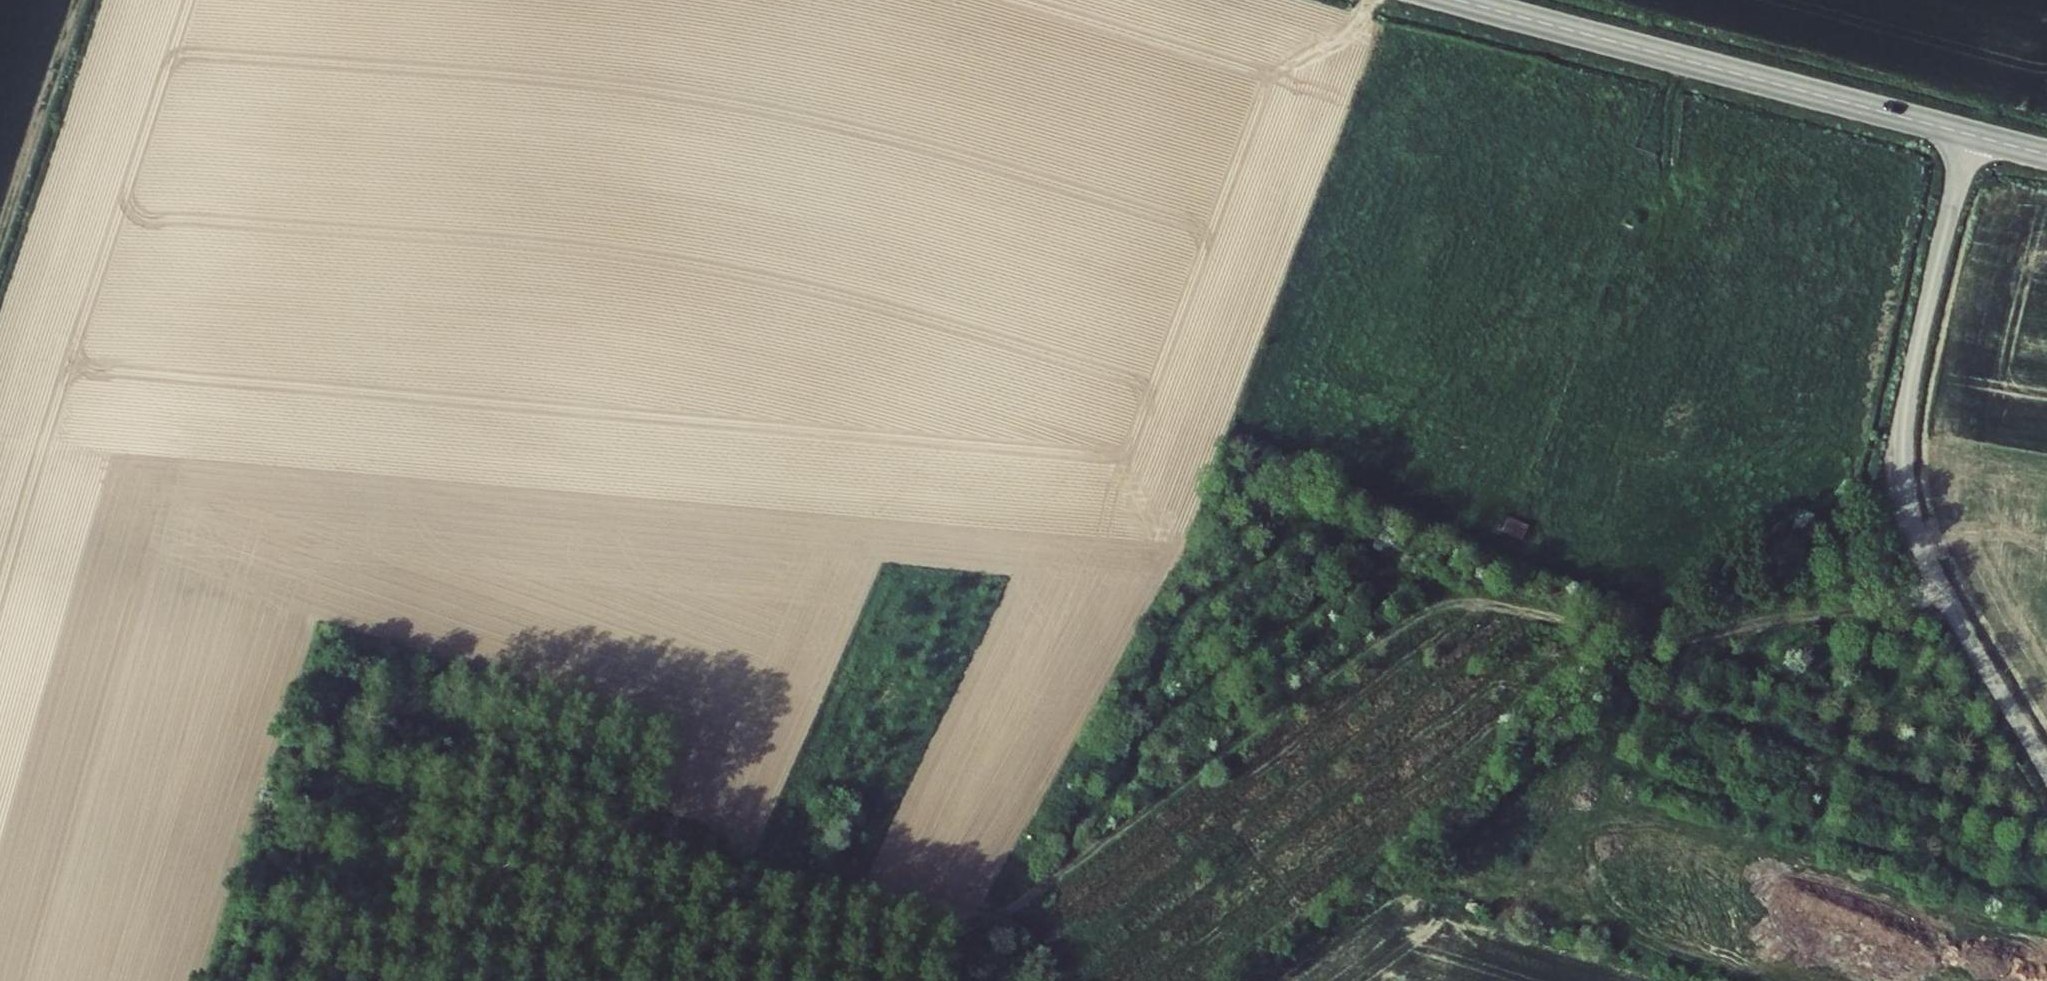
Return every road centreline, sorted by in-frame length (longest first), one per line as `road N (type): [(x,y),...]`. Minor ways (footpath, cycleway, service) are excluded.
road 1 (unclassified): [(1971,135),(1911,373),(1903,465),(1933,574),(2046,764)]
road 2 (tertiary): [(1971,135),(1458,0)]

